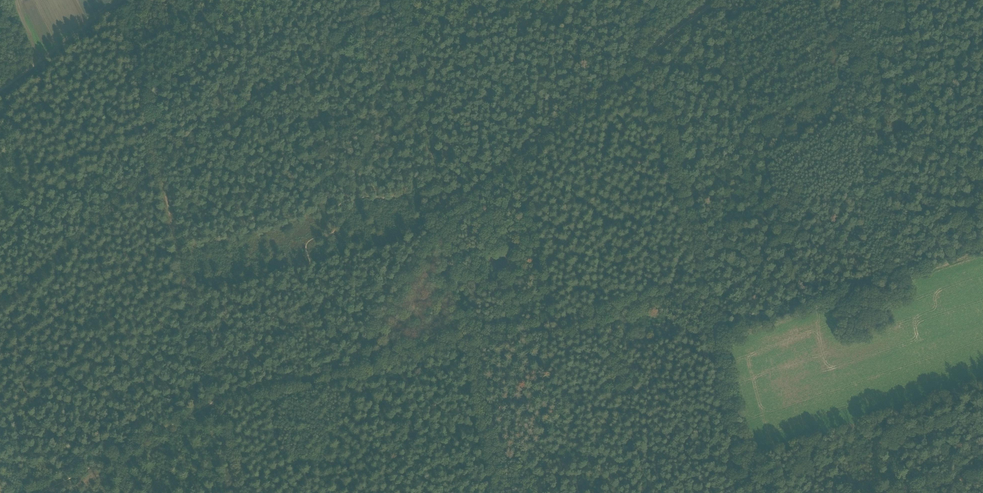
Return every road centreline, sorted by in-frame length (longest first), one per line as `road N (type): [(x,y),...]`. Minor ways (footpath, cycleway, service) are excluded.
road 1 (track): [(652,53),(436,223),(357,365)]
road 2 (track): [(982,251),(716,338)]
road 3 (track): [(465,338),(546,329),(653,298),(709,306)]
road 4 (track): [(465,338),(436,162)]
road 5 (track): [(436,162),(409,0)]
road 6 (track): [(755,492),(716,338)]
road 7 (track): [(498,492),(465,338)]
road 8 (track): [(0,92),(121,0)]
road 9 (track): [(709,306),(676,164)]
road 10 (track): [(357,365),(232,396)]

